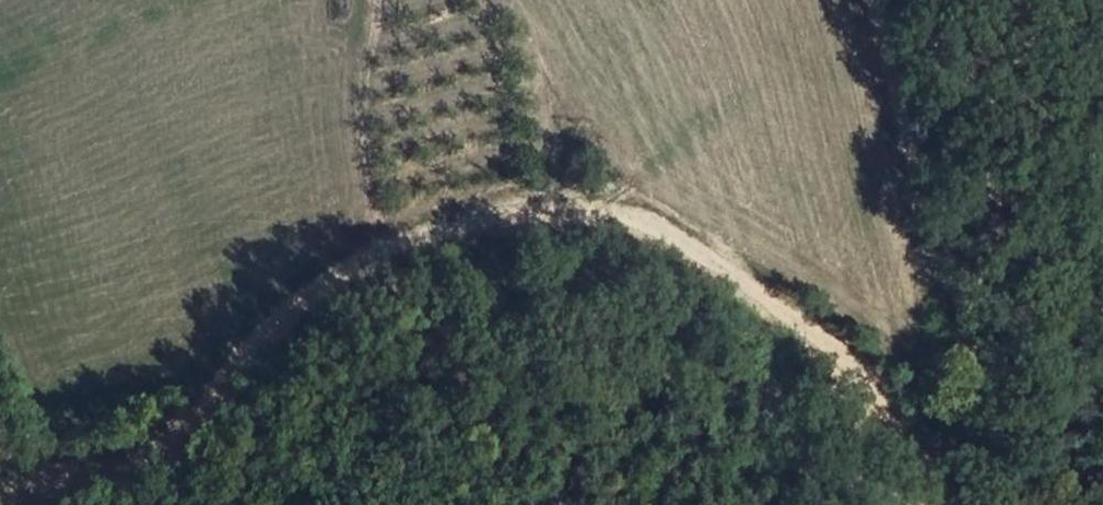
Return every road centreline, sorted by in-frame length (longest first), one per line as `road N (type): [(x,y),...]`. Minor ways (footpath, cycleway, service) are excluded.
road 1 (track): [(0,488),(106,466),(167,439),(257,341),(387,250),(550,206),(620,211),(764,296),(869,382),(933,504)]
road 2 (track): [(980,504),(968,297),(864,0)]
road 3 (track): [(374,0),(363,119),(387,250)]

